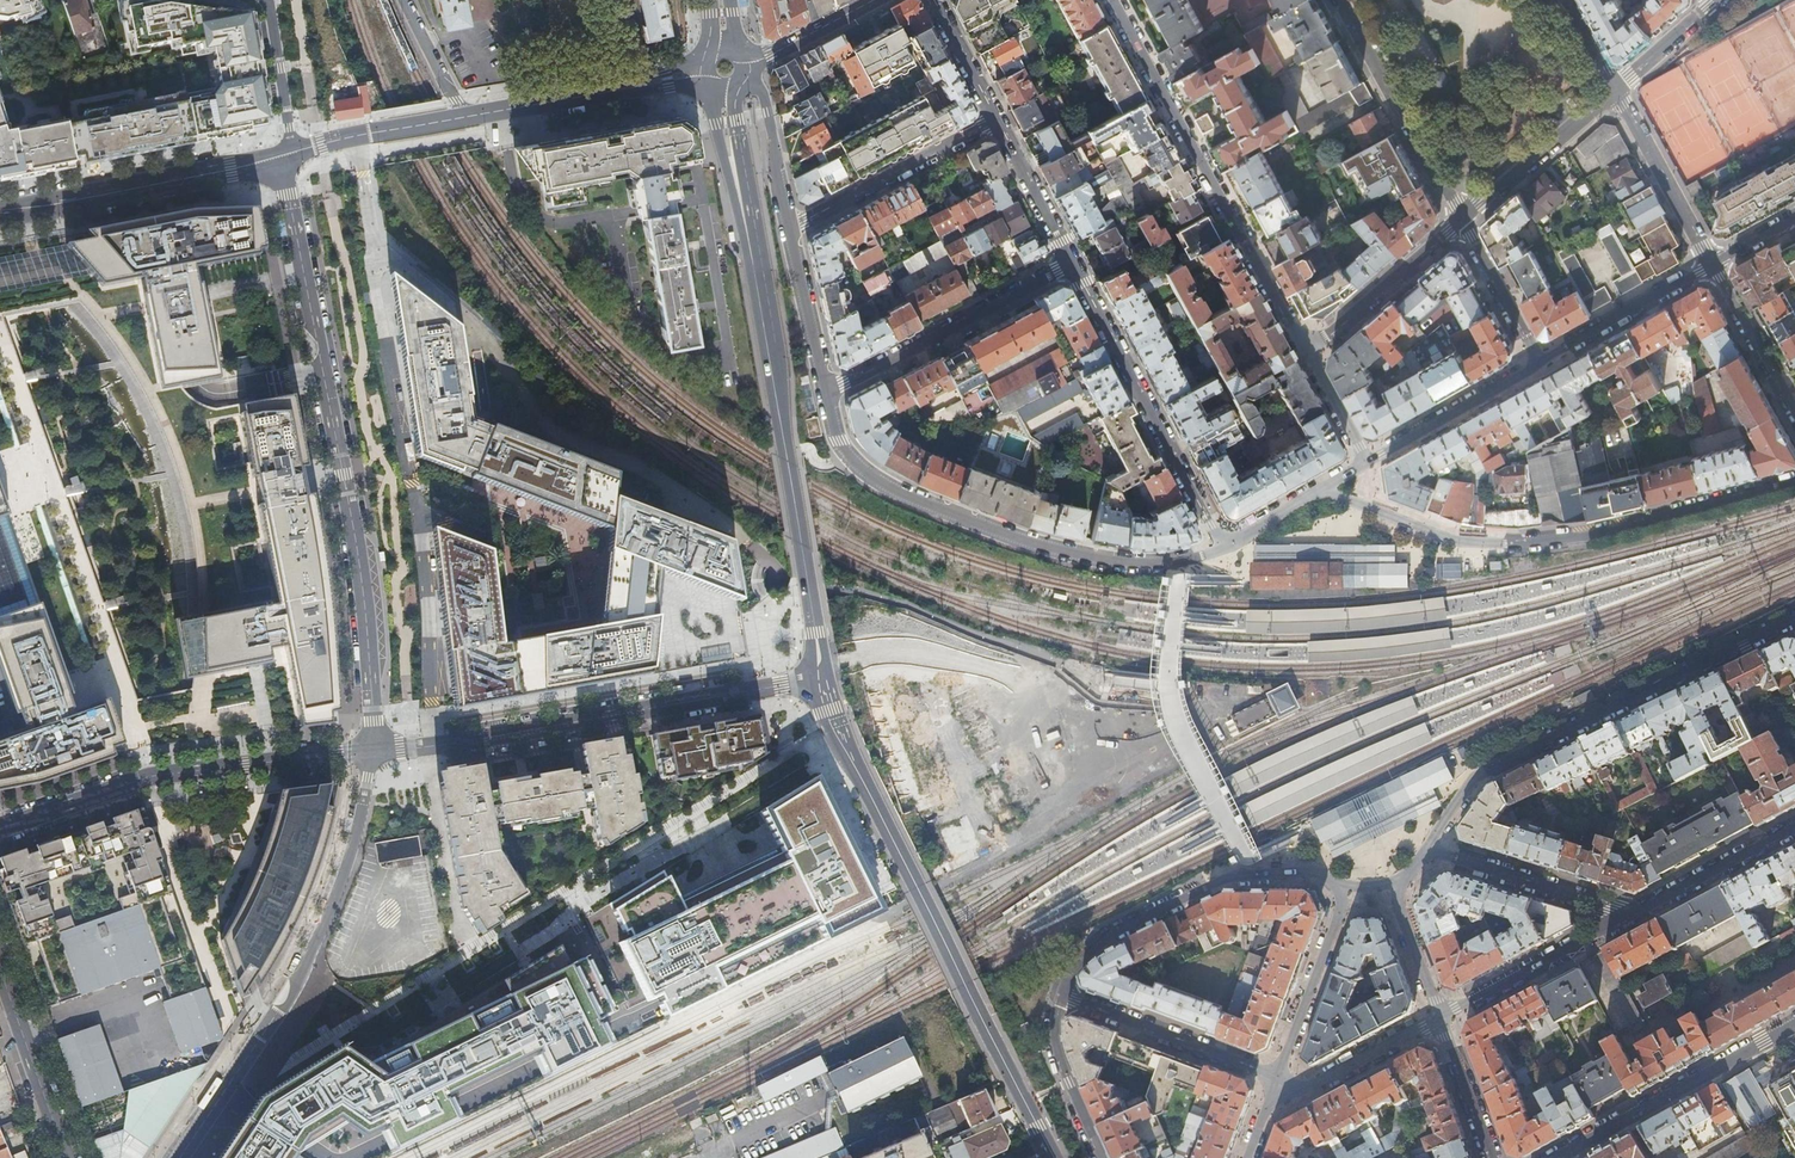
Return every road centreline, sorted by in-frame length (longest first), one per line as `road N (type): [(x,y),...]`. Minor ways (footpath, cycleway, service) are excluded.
road 1 (tertiary): [(371,751),(359,556),(281,156)]
road 2 (secondary): [(1054,1157),(846,749),(822,678)]
road 3 (residential): [(371,751),(822,678)]
road 4 (tertiary): [(178,1157),(290,1002),(347,857),(371,751)]
road 5 (residential): [(825,390),(848,457),(896,492),(1070,554),(1164,563),(1205,554)]
road 6 (residential): [(1303,351),(1111,0)]
road 7 (residential): [(0,828),(168,772),(371,751)]
road 8 (residential): [(1485,770),(1794,624)]
road 9 (secondary): [(722,82),(717,123),(778,403)]
road 10 (secondary): [(778,403),(776,343),(731,82)]
road 11 (residential): [(1500,545),(1601,534),(1794,480)]
road 12 (residential): [(1071,262),(1208,520)]
road 13 (secondary): [(281,156),(0,215)]
road 14 (secondary): [(822,678),(778,403)]
road 15 (residential): [(825,390),(1071,262)]
road 16 (residential): [(1794,1024),(1558,1157)]
road 17 (residential): [(1463,220),(1341,0)]
road 18 (residential): [(1280,1078),(1059,995)]
road 19 (residential): [(998,121),(790,225)]
road 20 (track): [(1026,683),(967,658),(933,654),(822,678)]
road 21 (residential): [(1431,848),(1632,915)]
road 22 (residential): [(1463,220),(1303,351)]
road 23 (residential): [(1362,461),(1538,361)]
road 24 (residential): [(1614,88),(1711,265)]
road 25 (residential): [(1614,88),(1463,220)]
road 26 (residential): [(1343,889),(1280,1078)]
road 27 (residential): [(66,1157),(0,972)]
road 28 (residential): [(1314,488),(1447,540),(1500,545)]
road 29 (residential): [(1059,995),(1085,949),(1209,887)]
road 30 (residential): [(1632,915),(1467,1004)]
road 31 (residential): [(1794,829),(1632,915)]
road 32 (residential): [(1440,1018),(1314,1082),(1280,1078)]
road 33 (secondary): [(465,117),(295,152)]
road 34 (residential): [(1561,348),(1711,265)]
road 35 (residential): [(1102,1157),(1056,1043),(1059,995)]
road 36 (residential): [(1711,265),(1794,413)]
road 37 (residential): [(790,225),(825,390)]
road 38 (residential): [(738,76),(760,93),(768,113),(790,225)]
road 39 (residential): [(1538,361),(1463,220)]
road 40 (residential): [(998,121),(1071,262)]
road 41 (residential): [(295,152),(268,0)]
road 42 (secondary): [(876,0),(741,64)]
road 43 (secondary): [(611,92),(465,117)]
road 44 (residential): [(1440,1018),(1398,881)]
road 45 (residential): [(1209,887),(1231,877),(1320,876),(1343,889)]
road 46 (residential): [(933,0),(998,121)]
road 47 (residential): [(465,117),(401,0)]
road 48 (residential): [(1714,0),(1614,88)]
road 49 (residential): [(1362,461),(1303,351)]

